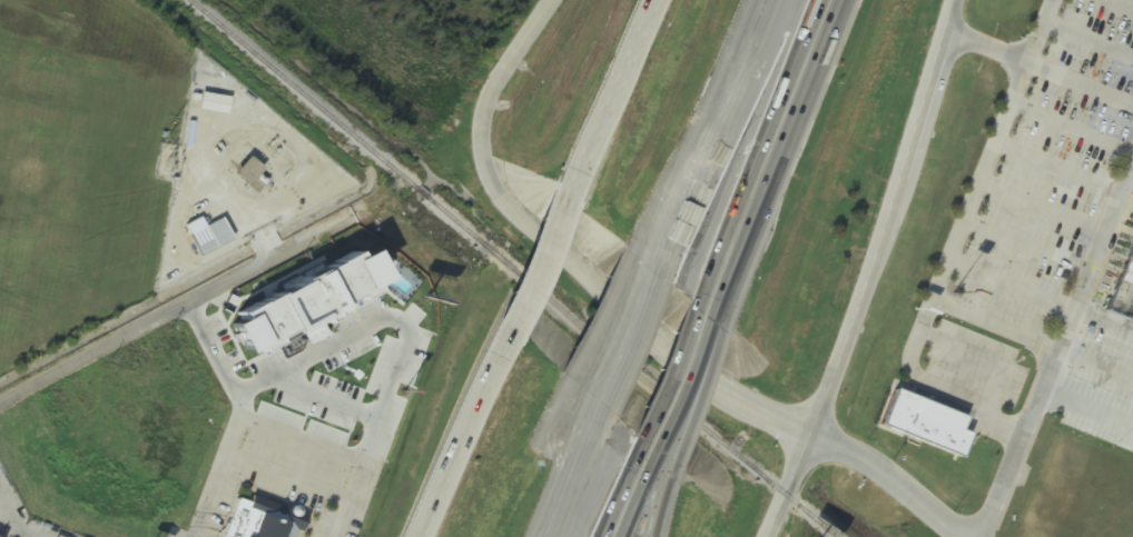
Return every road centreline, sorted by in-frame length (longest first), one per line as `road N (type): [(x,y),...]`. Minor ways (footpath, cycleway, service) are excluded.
road 1 (residential): [(547,0),(486,90),(479,116),(480,160),(497,198),(723,394),(856,450),(961,536)]
road 2 (secondary): [(766,536),(848,349),(956,0)]
road 3 (residential): [(0,401),(376,197)]
road 4 (motorway): [(706,305),(829,0)]
road 5 (motorway): [(725,302),(782,160),(822,17)]
road 6 (motorway): [(769,0),(657,274)]
road 7 (secondary): [(518,329),(419,536)]
road 8 (secondary): [(652,0),(574,183)]
road 9 (motorway): [(668,475),(725,302)]
road 10 (motorway): [(646,453),(706,305)]
road 11 (secondary): [(574,183),(518,329)]
road 12 (motorway): [(604,405),(550,536)]
road 13 (motorway): [(657,274),(604,405)]

